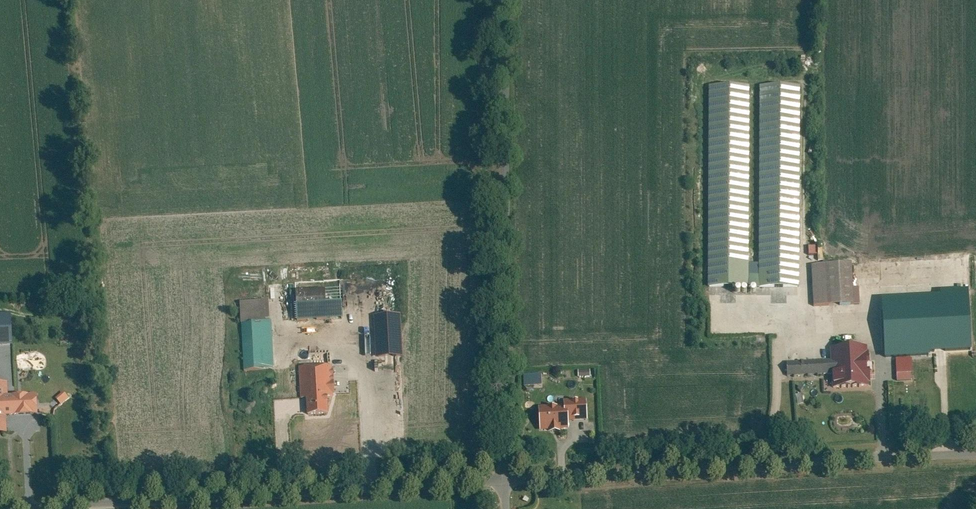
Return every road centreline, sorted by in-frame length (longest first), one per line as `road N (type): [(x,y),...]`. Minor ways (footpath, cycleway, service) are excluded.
road 1 (unclassified): [(502,0),(502,479)]
road 2 (residential): [(502,479),(26,508)]
road 3 (residential): [(975,455),(502,479)]

